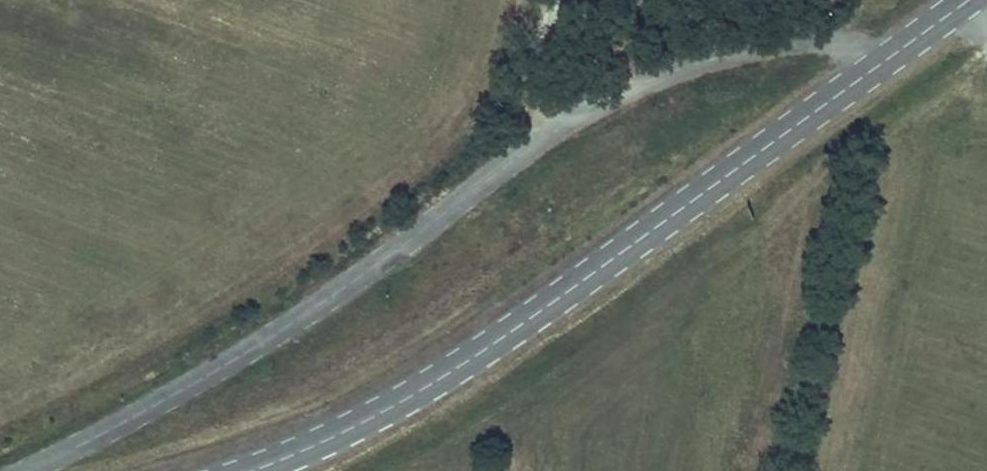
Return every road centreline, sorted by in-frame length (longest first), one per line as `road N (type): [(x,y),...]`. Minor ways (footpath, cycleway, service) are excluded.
road 1 (unclassified): [(28,470),(255,347),(561,127),(619,95),(674,71),(787,43),(846,45),(878,66)]
road 2 (tertiary): [(251,470),(383,413),(476,356),(878,66)]

